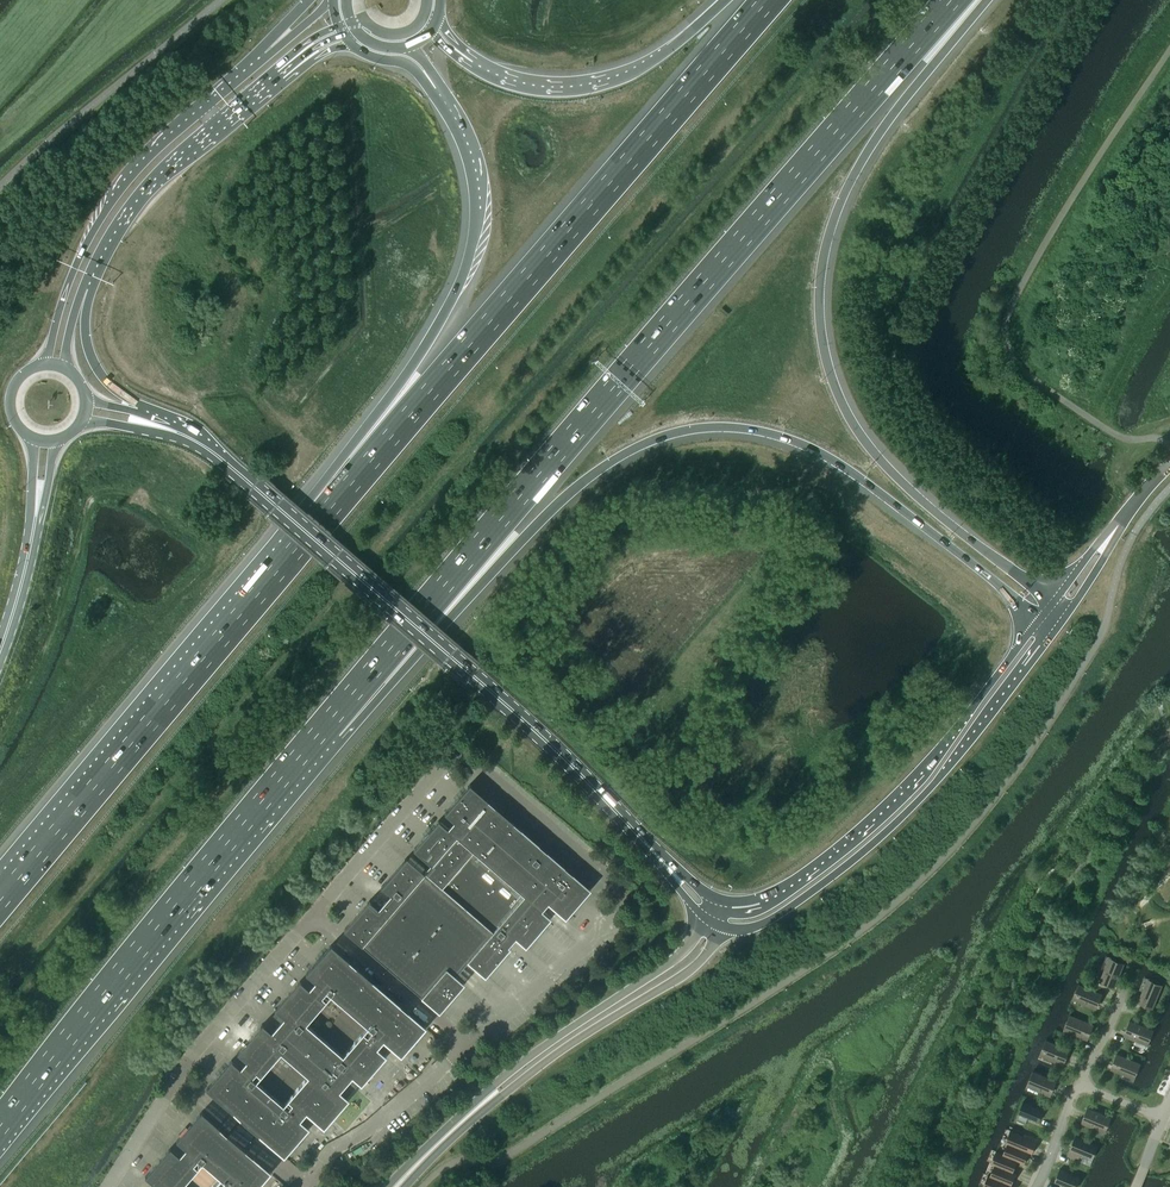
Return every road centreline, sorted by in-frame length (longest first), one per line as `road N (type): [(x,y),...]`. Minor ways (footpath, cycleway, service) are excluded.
road 1 (motorway): [(325,725),(951,0)]
road 2 (motorway): [(325,725),(575,488),(629,450),(694,429),(752,429),(820,453),(1041,618)]
road 3 (motorway): [(1052,603),(876,456),(841,403),(821,339),(820,274),(846,188),(977,0)]
road 4 (motorway): [(768,0),(327,513)]
road 5 (primary): [(659,858),(500,699),(224,461),(171,430)]
road 6 (unclassified): [(465,1048),(612,921),(618,891),(463,756),(451,758),(316,913)]
road 7 (motorway): [(0,1126),(325,725)]
road 8 (motorway): [(327,513),(0,900)]
road 9 (motorway): [(436,89),(476,170),(476,240),(445,313),(327,513)]
road 10 (primary): [(720,927),(768,921),(874,843),(960,755),(1062,622)]
road 11 (primary): [(1041,618),(943,743),(861,826),(777,890),(720,900)]
road 12 (tertiary): [(704,917),(681,954),(511,1070),(389,1186)]
road 13 (tertiary): [(403,1186),(540,1066),(692,969),(720,927)]
road 14 (primary): [(268,56),(149,159),(114,200),(72,275),(47,365)]
road 15 (unclassified): [(316,913),(179,1076),(112,1186)]
road 16 (primary): [(87,289),(149,186),(278,72)]
road 17 (motorway): [(725,0),(667,51),(600,81),(533,85),(472,62)]
road 18 (unclassified): [(307,1186),(331,1155),(465,1048)]
road 19 (unclassified): [(465,1048),(316,913)]
road 20 (primary): [(143,410),(111,386),(91,356),(87,289)]
road 21 (secondary): [(36,516),(0,650)]
road 22 (unclassified): [(1062,622),(1124,517)]

